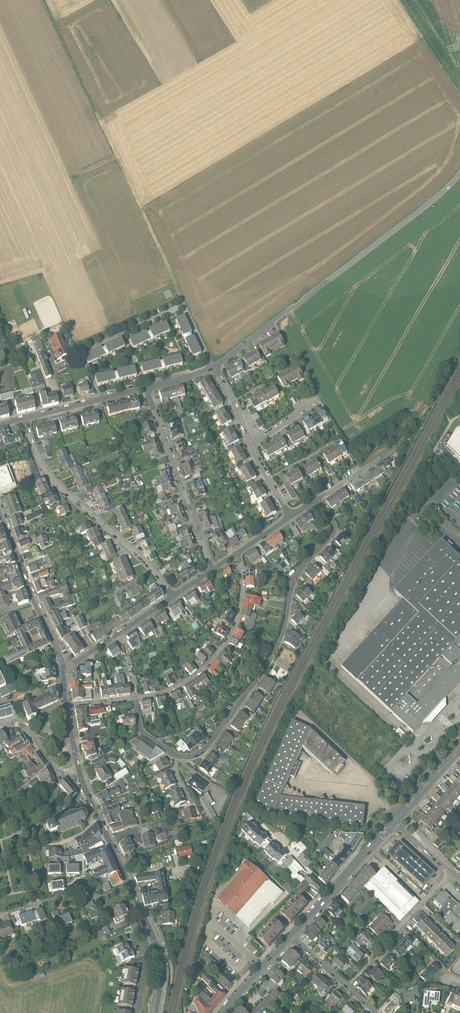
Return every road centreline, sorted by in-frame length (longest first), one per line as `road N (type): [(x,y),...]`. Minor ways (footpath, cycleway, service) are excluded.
road 1 (residential): [(135,699),(143,732),(172,754),(204,750),(270,660),(298,573),(334,531),(317,499)]
road 2 (secondary): [(79,769),(154,941),(156,1012)]
road 3 (unclassified): [(260,333),(459,172)]
road 4 (residential): [(26,417),(37,456),(58,485),(173,596)]
road 5 (residential): [(135,699),(194,677),(226,643),(242,601),(238,553)]
road 6 (residential): [(146,387),(213,569)]
road 7 (residential): [(215,368),(185,305),(80,350)]
road 8 (secondary): [(0,509),(62,671)]
road 9 (secondary): [(292,935),(398,817)]
road 10 (residential): [(62,671),(173,596)]
road 11 (residential): [(26,417),(146,387)]

